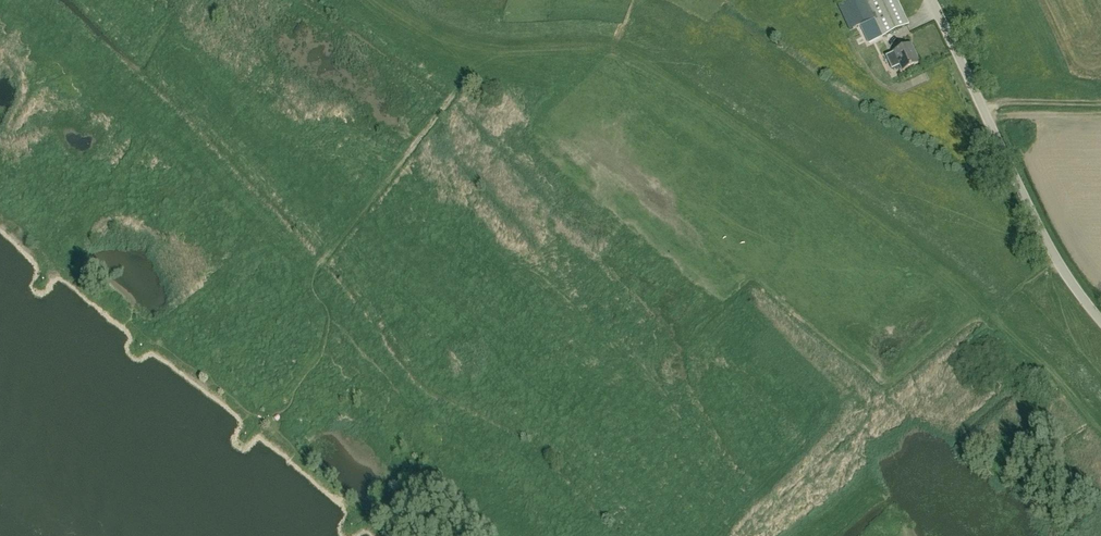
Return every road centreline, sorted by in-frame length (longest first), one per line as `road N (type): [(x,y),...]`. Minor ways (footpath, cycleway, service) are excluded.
road 1 (unclassified): [(1100,320),(1047,245),(932,0)]

